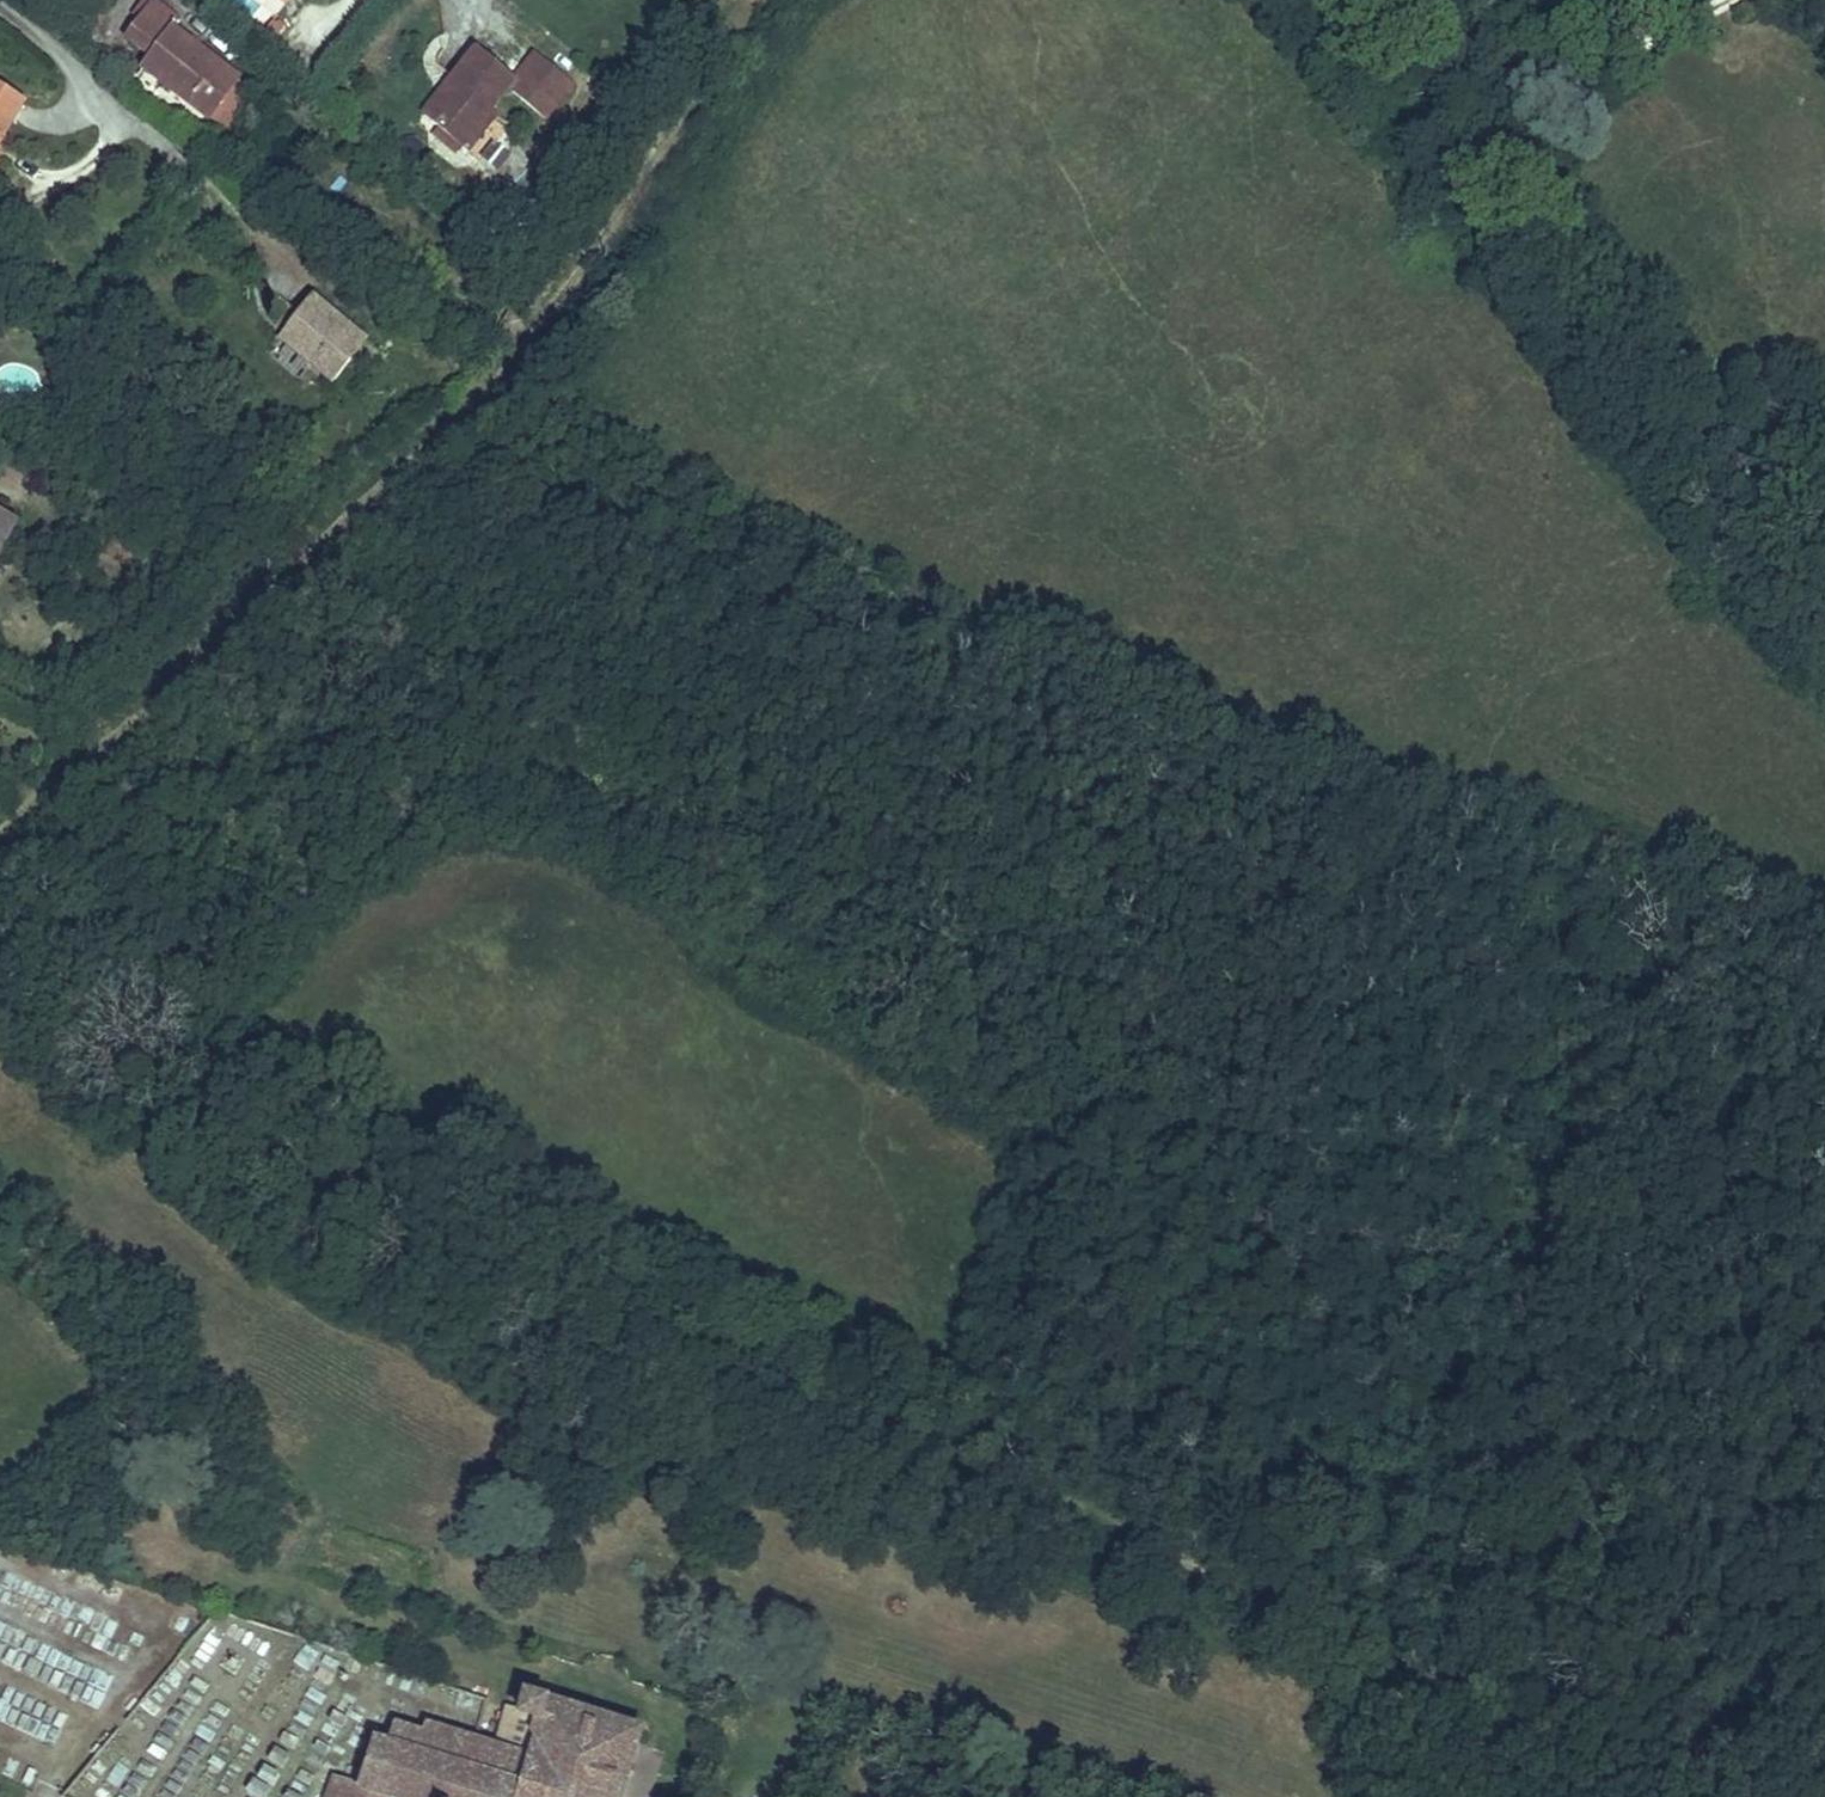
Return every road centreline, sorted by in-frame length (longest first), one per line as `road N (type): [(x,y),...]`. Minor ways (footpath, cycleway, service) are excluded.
road 1 (unclassified): [(0,833),(538,396),(784,0)]

